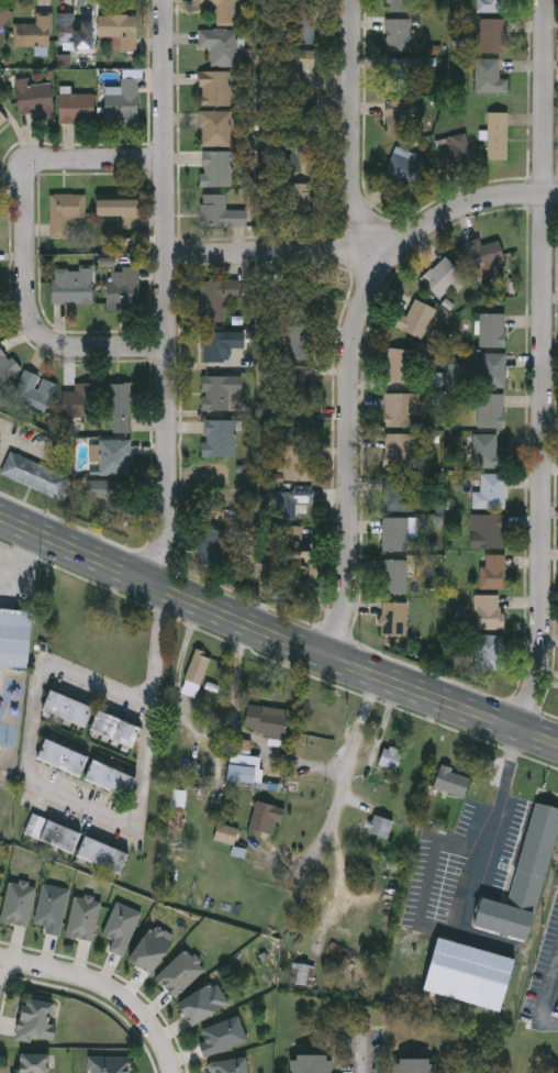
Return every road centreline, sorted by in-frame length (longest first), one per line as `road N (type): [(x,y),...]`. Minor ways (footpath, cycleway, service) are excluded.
road 1 (residential): [(546,0),(543,648),(523,726)]
road 2 (residential): [(164,0),(170,513),(156,582)]
road 3 (residential): [(166,156),(45,156),(35,163),(27,176),(29,307),(31,323),(66,345),(168,343)]
road 4 (secondary): [(384,673),(0,513)]
road 5 (residential): [(397,252),(365,303),(355,341),(349,579),(336,654)]
road 6 (residential): [(557,194),(473,201),(434,220),(397,252),(167,259)]
road 7 (residential): [(353,0),(354,176),(373,232),(397,252)]
road 8 (residential): [(0,961),(92,982),(163,1044),(172,1072)]
road 9 (secondary): [(557,739),(384,673)]

